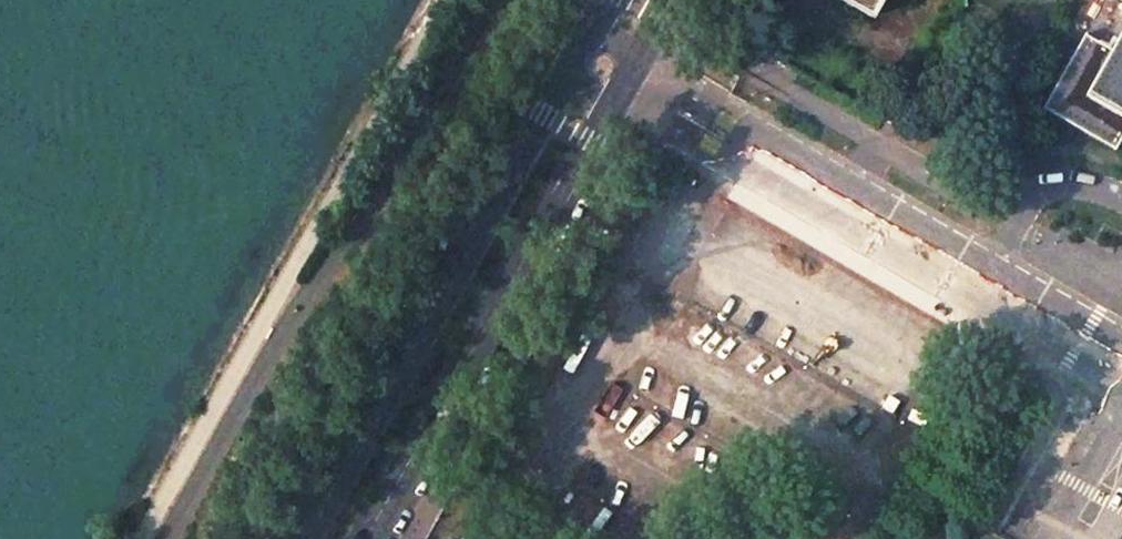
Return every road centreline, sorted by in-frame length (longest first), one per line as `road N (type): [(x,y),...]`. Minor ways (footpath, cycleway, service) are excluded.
road 1 (primary): [(367,538),(674,0)]
road 2 (primary): [(609,0),(303,538)]

